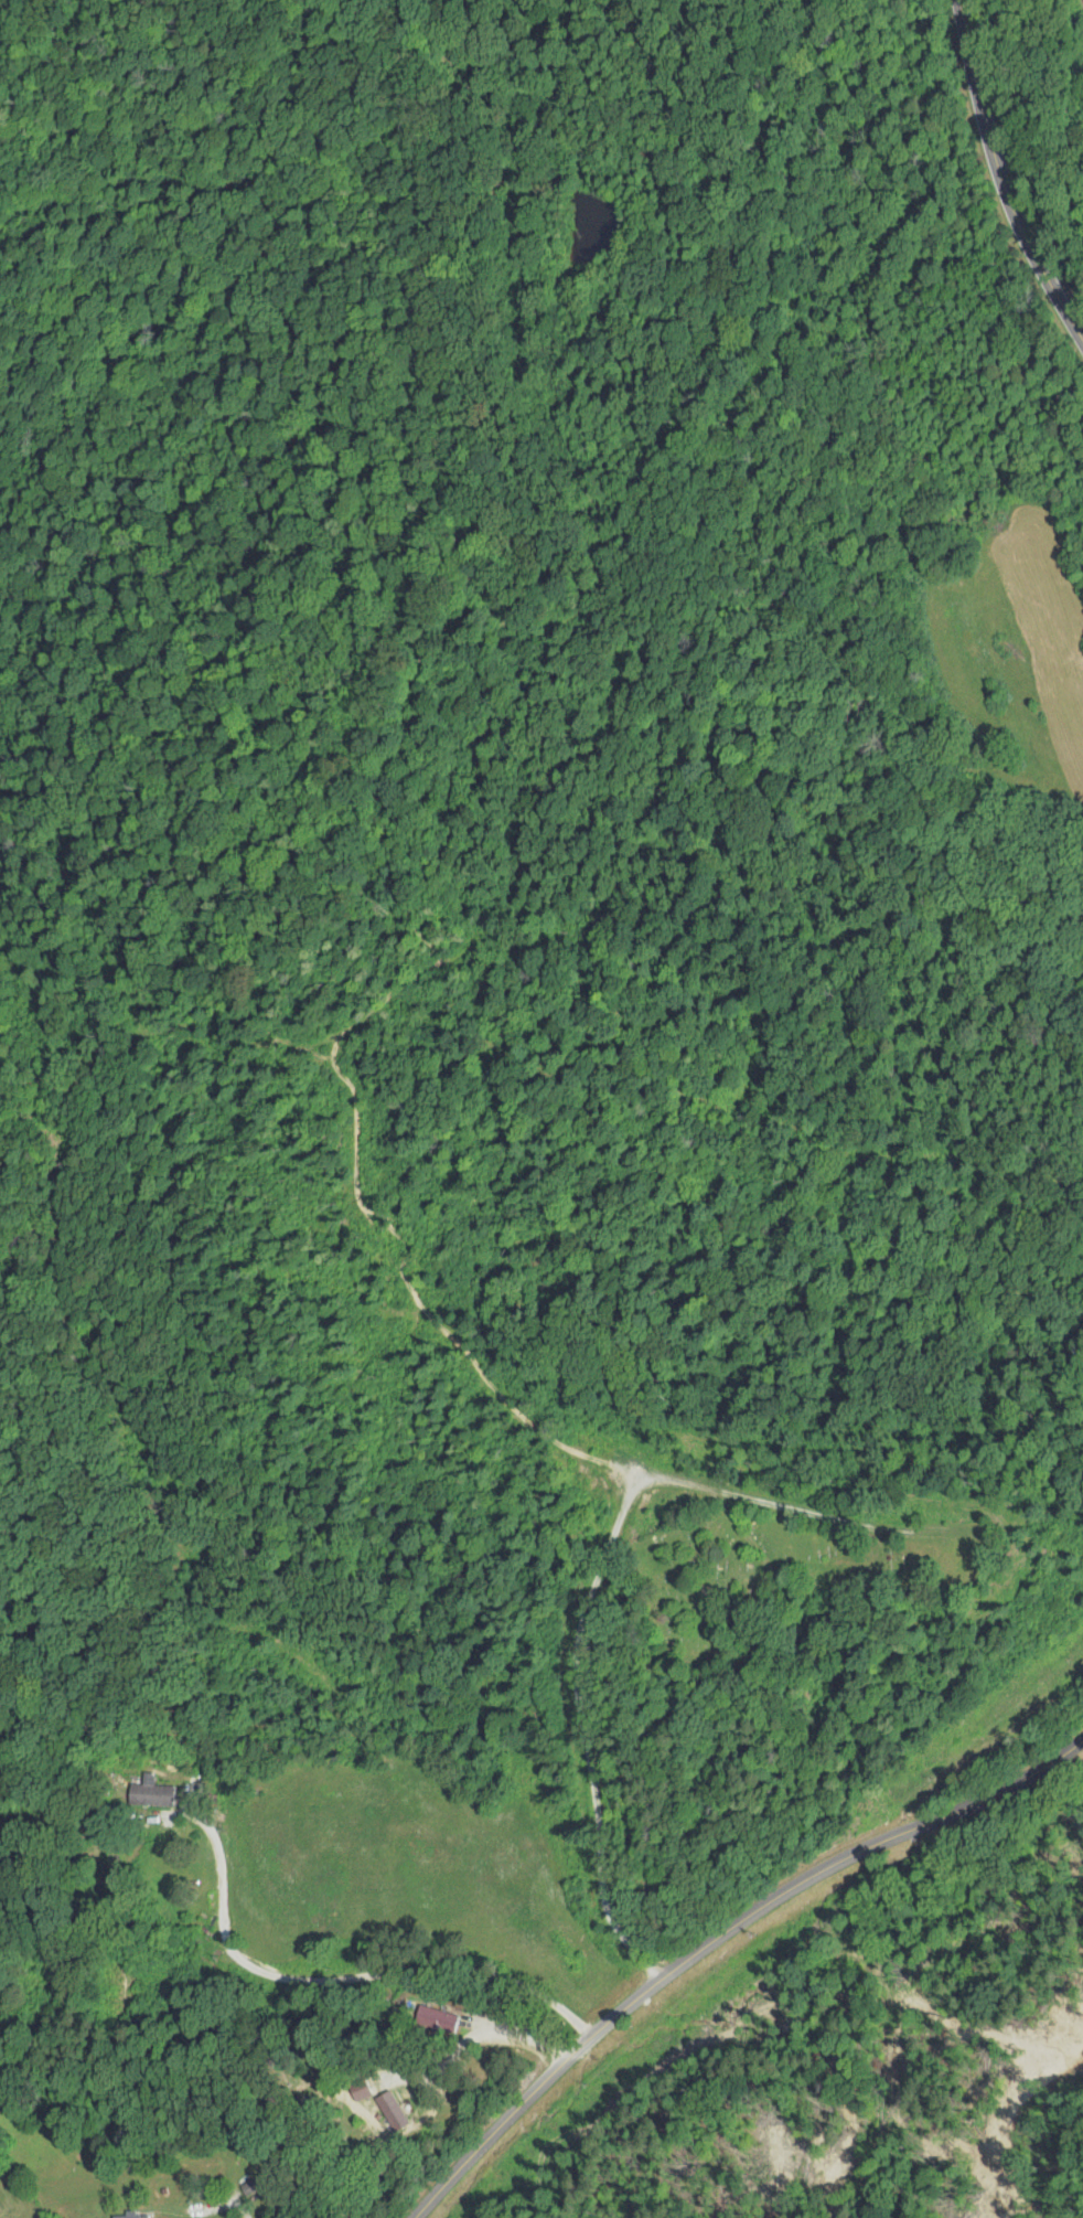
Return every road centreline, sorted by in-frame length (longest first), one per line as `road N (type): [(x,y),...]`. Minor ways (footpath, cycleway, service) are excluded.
road 1 (secondary): [(414,2217),(526,2098),(682,1963),(819,1872),(1009,1787),(1082,1739)]
road 2 (residential): [(667,1974),(636,1870),(598,1655),(618,1553)]
road 3 (secondary): [(1082,342),(999,170),(960,0)]

